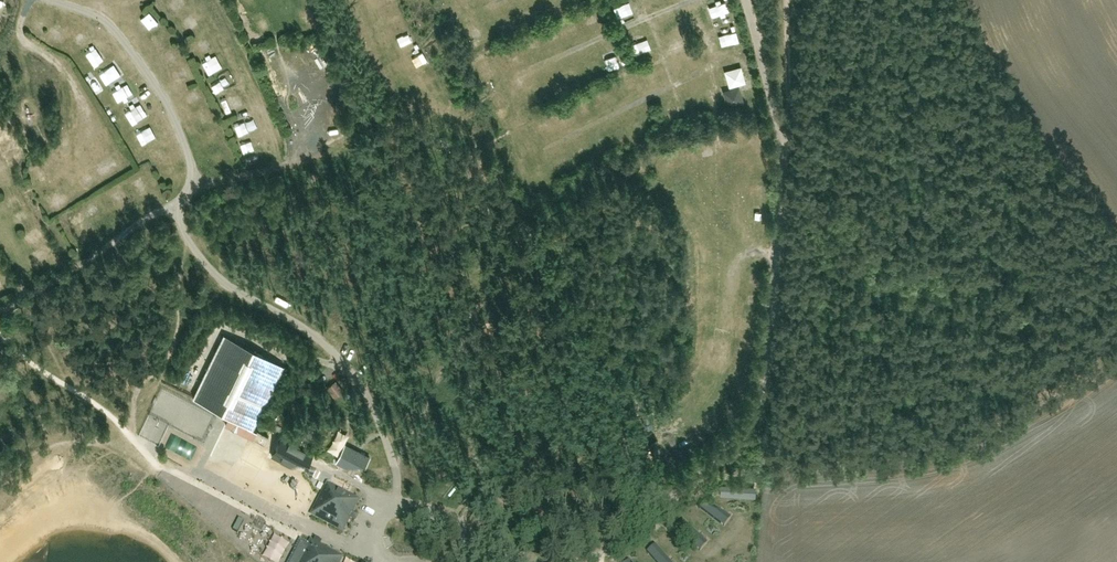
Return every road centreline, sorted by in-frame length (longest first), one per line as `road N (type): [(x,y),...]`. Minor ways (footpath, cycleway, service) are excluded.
road 1 (track): [(191,474),(148,450),(0,333)]

